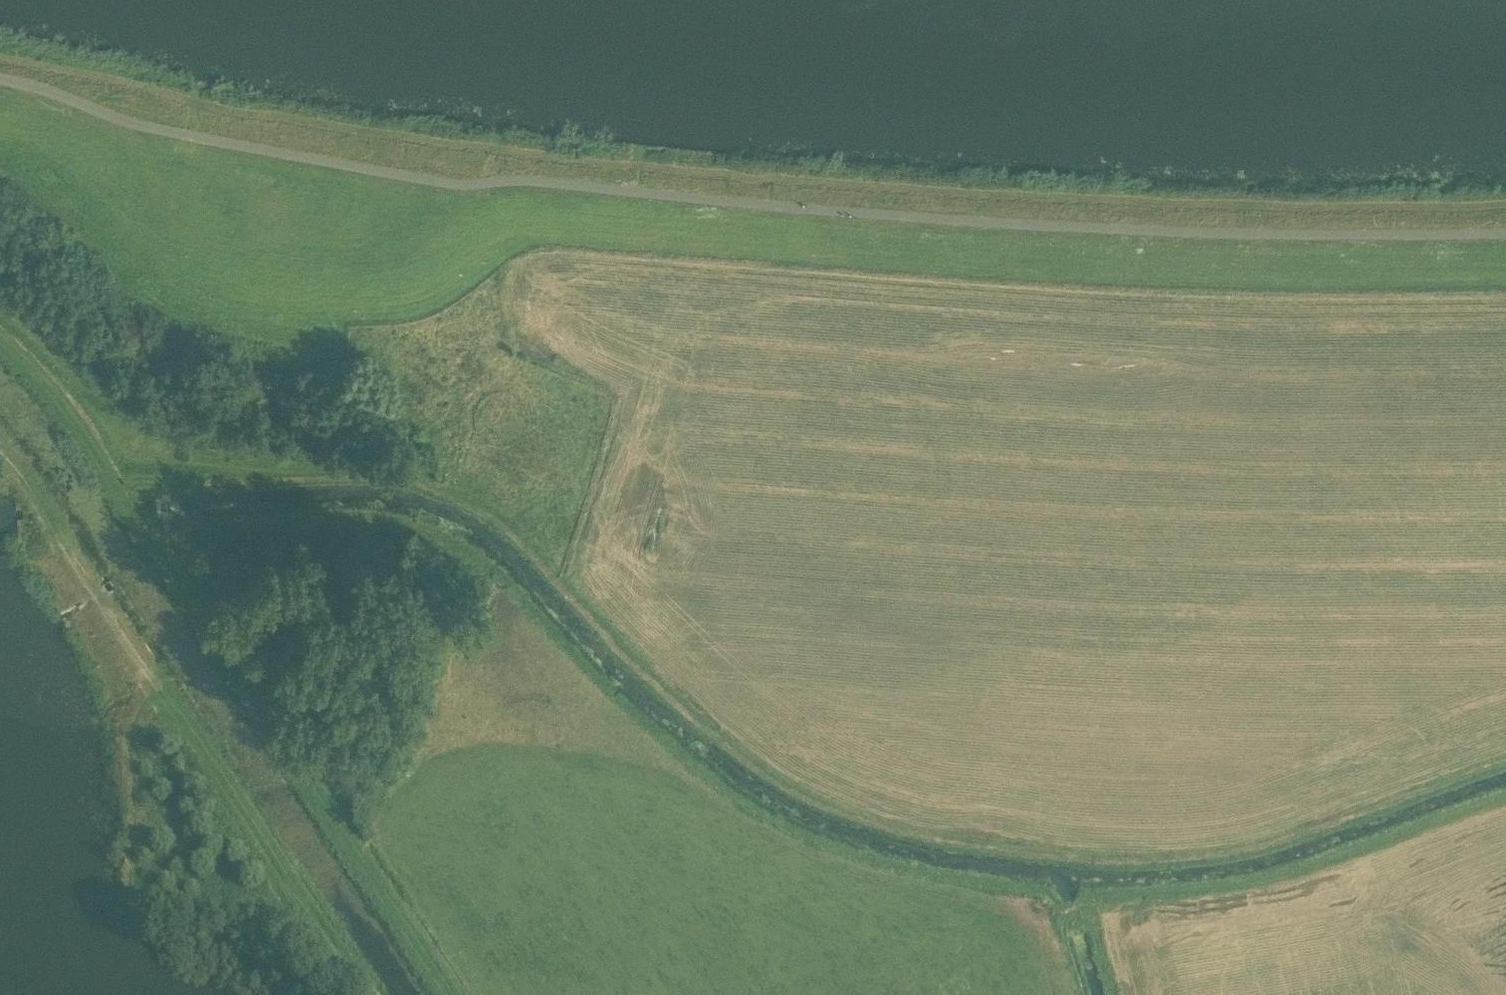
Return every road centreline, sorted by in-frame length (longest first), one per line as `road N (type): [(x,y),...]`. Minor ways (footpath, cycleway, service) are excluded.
road 1 (unclassified): [(1505,231),(897,215),(508,179),(457,184),(152,130),(0,79)]

